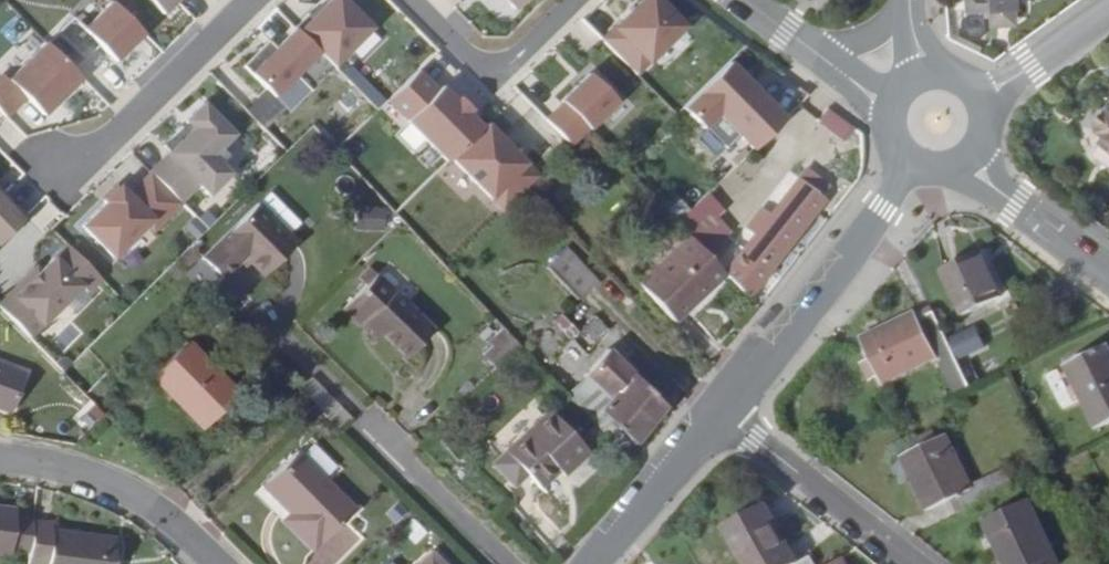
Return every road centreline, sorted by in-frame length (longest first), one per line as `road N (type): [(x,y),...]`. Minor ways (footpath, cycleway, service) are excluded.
road 1 (secondary): [(912,162),(720,411)]
road 2 (residential): [(247,0),(58,186)]
road 3 (residential): [(220,563),(148,506),(85,481),(0,468)]
road 4 (residential): [(720,411),(911,563)]
road 5 (residential): [(420,0),(488,73),(566,0)]
road 6 (secondary): [(720,411),(592,563)]
road 7 (secondary): [(1108,274),(961,164)]
road 8 (residential): [(985,105),(1108,15)]

